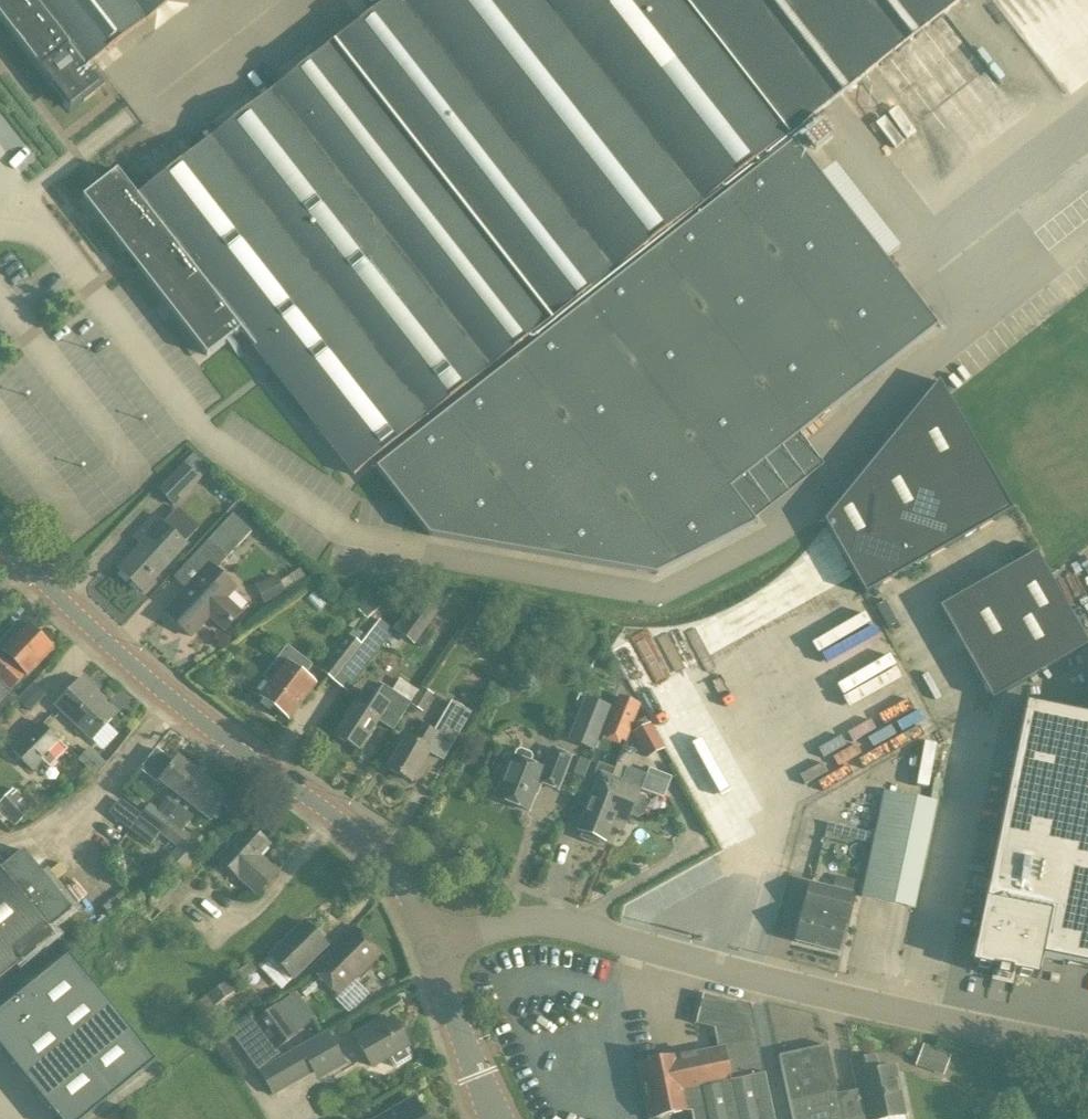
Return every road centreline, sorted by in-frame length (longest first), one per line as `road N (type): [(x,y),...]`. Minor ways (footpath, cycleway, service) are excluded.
road 1 (unclassified): [(429,951),(522,923),(566,928),(1087,1052)]
road 2 (tertiary): [(429,951),(395,881),(363,842),(174,700)]
road 3 (tertiary): [(174,700),(0,541)]
road 4 (unclassified): [(174,700),(95,794),(34,835),(0,842)]
road 5 (tertiary): [(494,1118),(429,951)]

